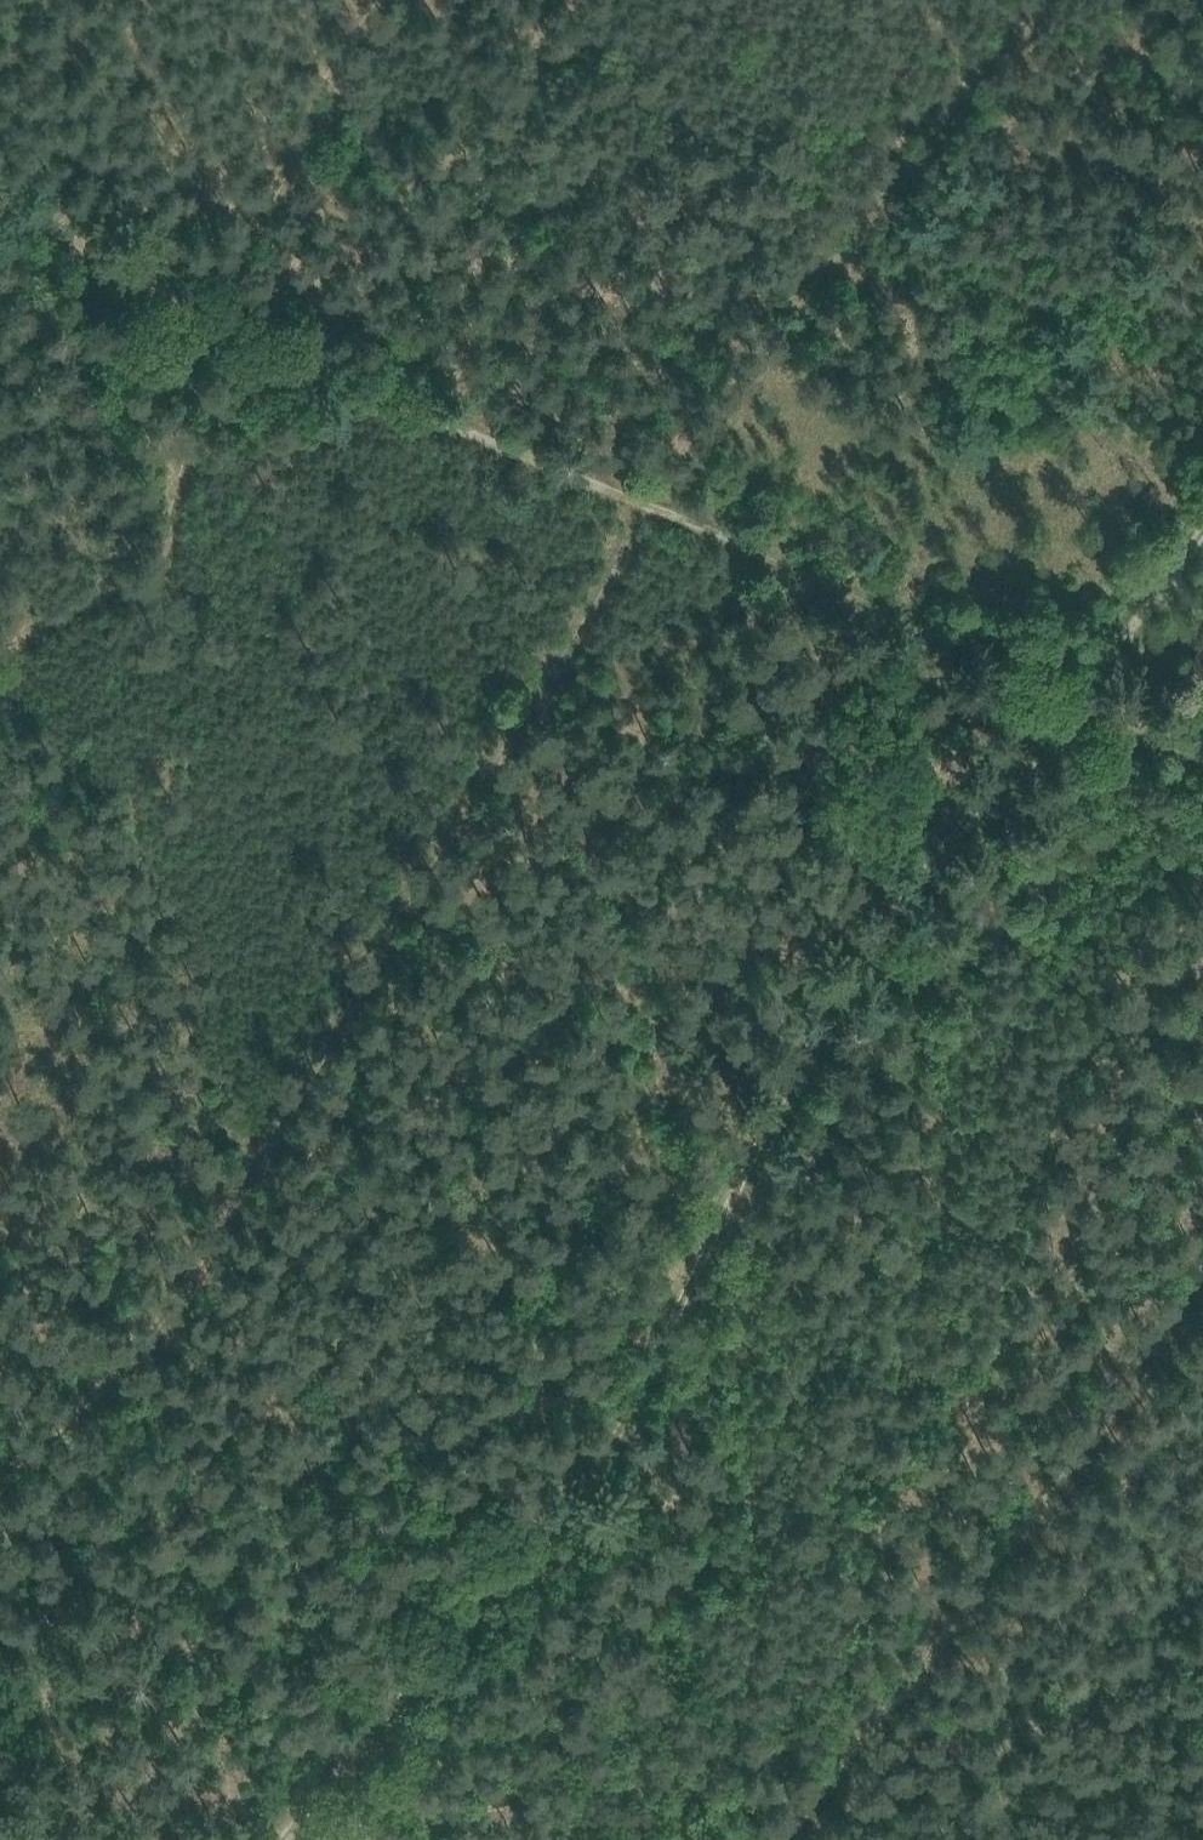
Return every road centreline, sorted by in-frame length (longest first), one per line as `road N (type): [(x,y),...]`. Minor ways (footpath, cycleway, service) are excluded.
road 1 (track): [(244,1839),(550,1498),(633,1379),(786,1044),(1051,680)]
road 2 (track): [(1202,522),(1171,582),(1051,680)]

